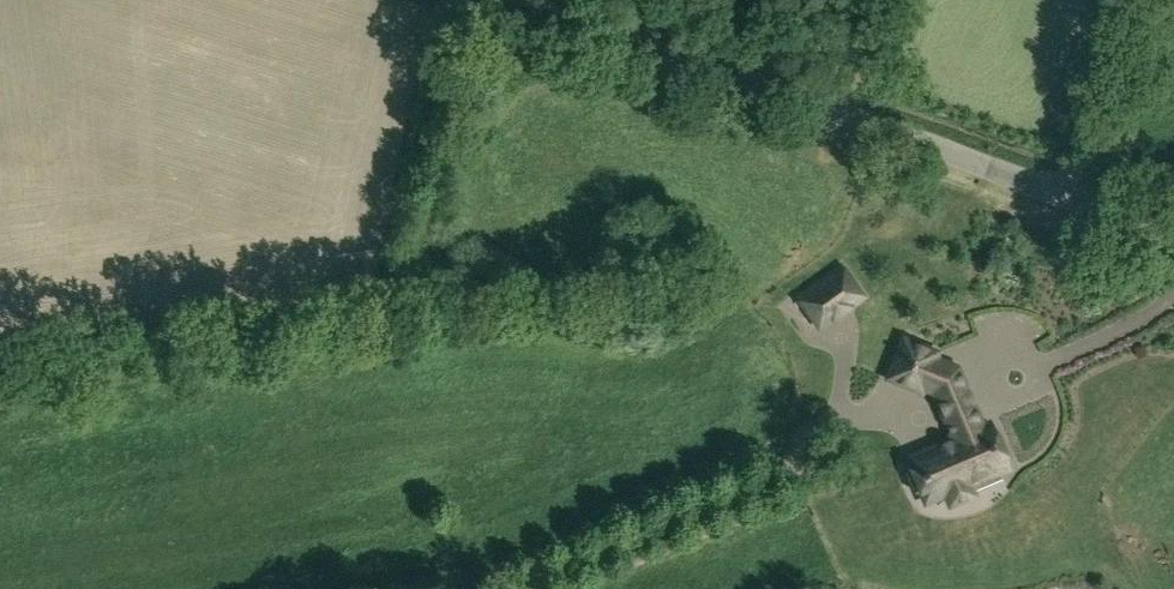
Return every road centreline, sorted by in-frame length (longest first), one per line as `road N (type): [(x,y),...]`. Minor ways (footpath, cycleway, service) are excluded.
road 1 (unclassified): [(1070,202),(488,0)]
road 2 (unclassified): [(1070,202),(1133,0)]

